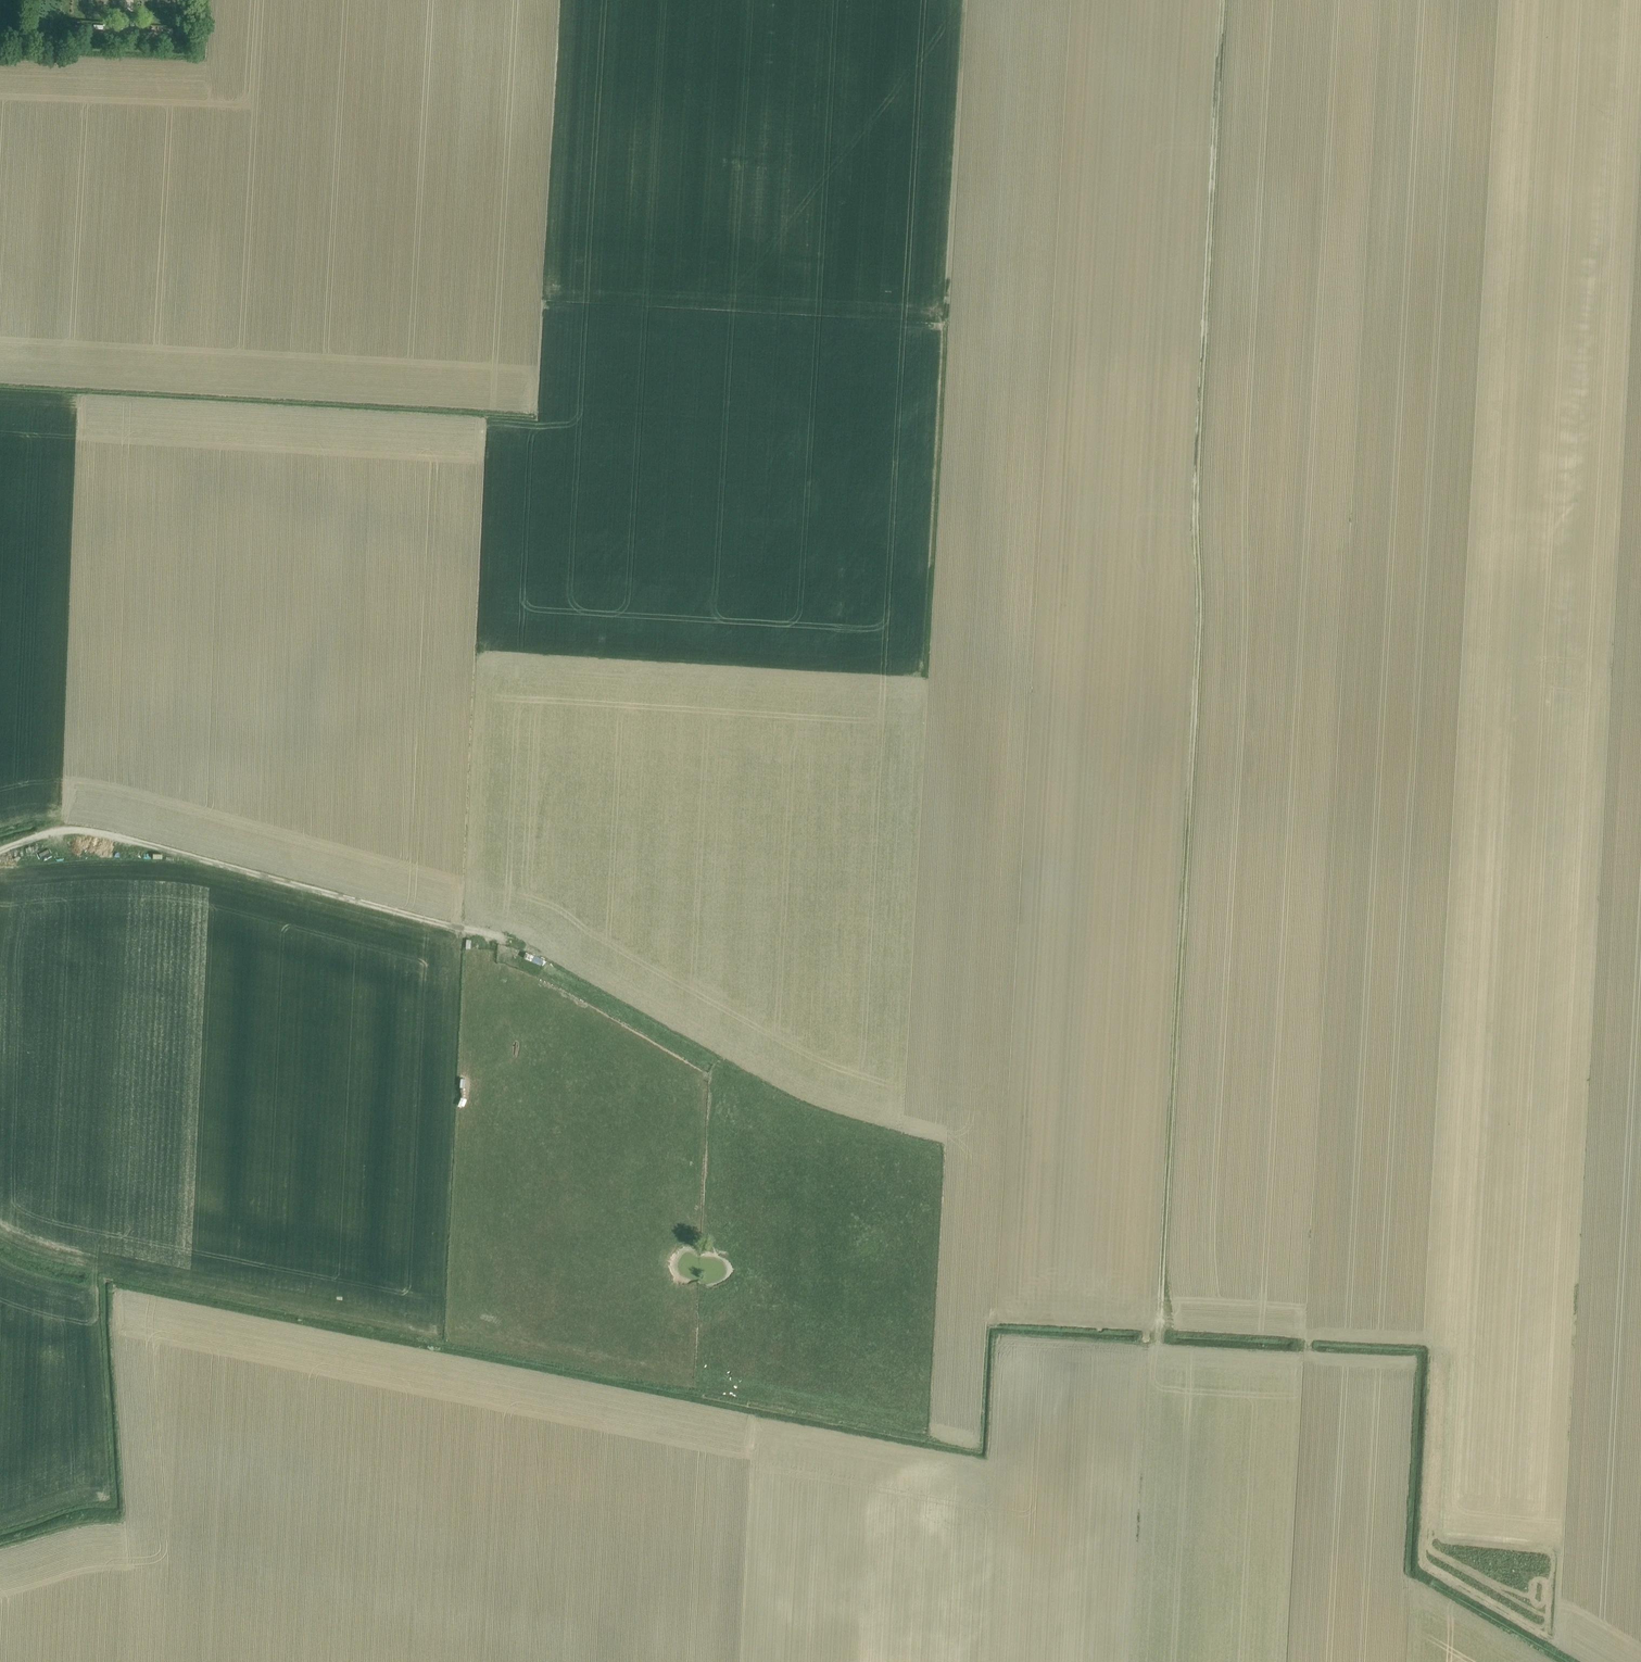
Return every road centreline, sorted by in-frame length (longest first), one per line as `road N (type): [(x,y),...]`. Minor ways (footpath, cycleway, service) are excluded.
road 1 (track): [(1157,1334),(1218,0)]
road 2 (track): [(0,850),(47,833),(105,834),(510,941)]
road 3 (track): [(0,1545),(86,1521),(122,1522)]

